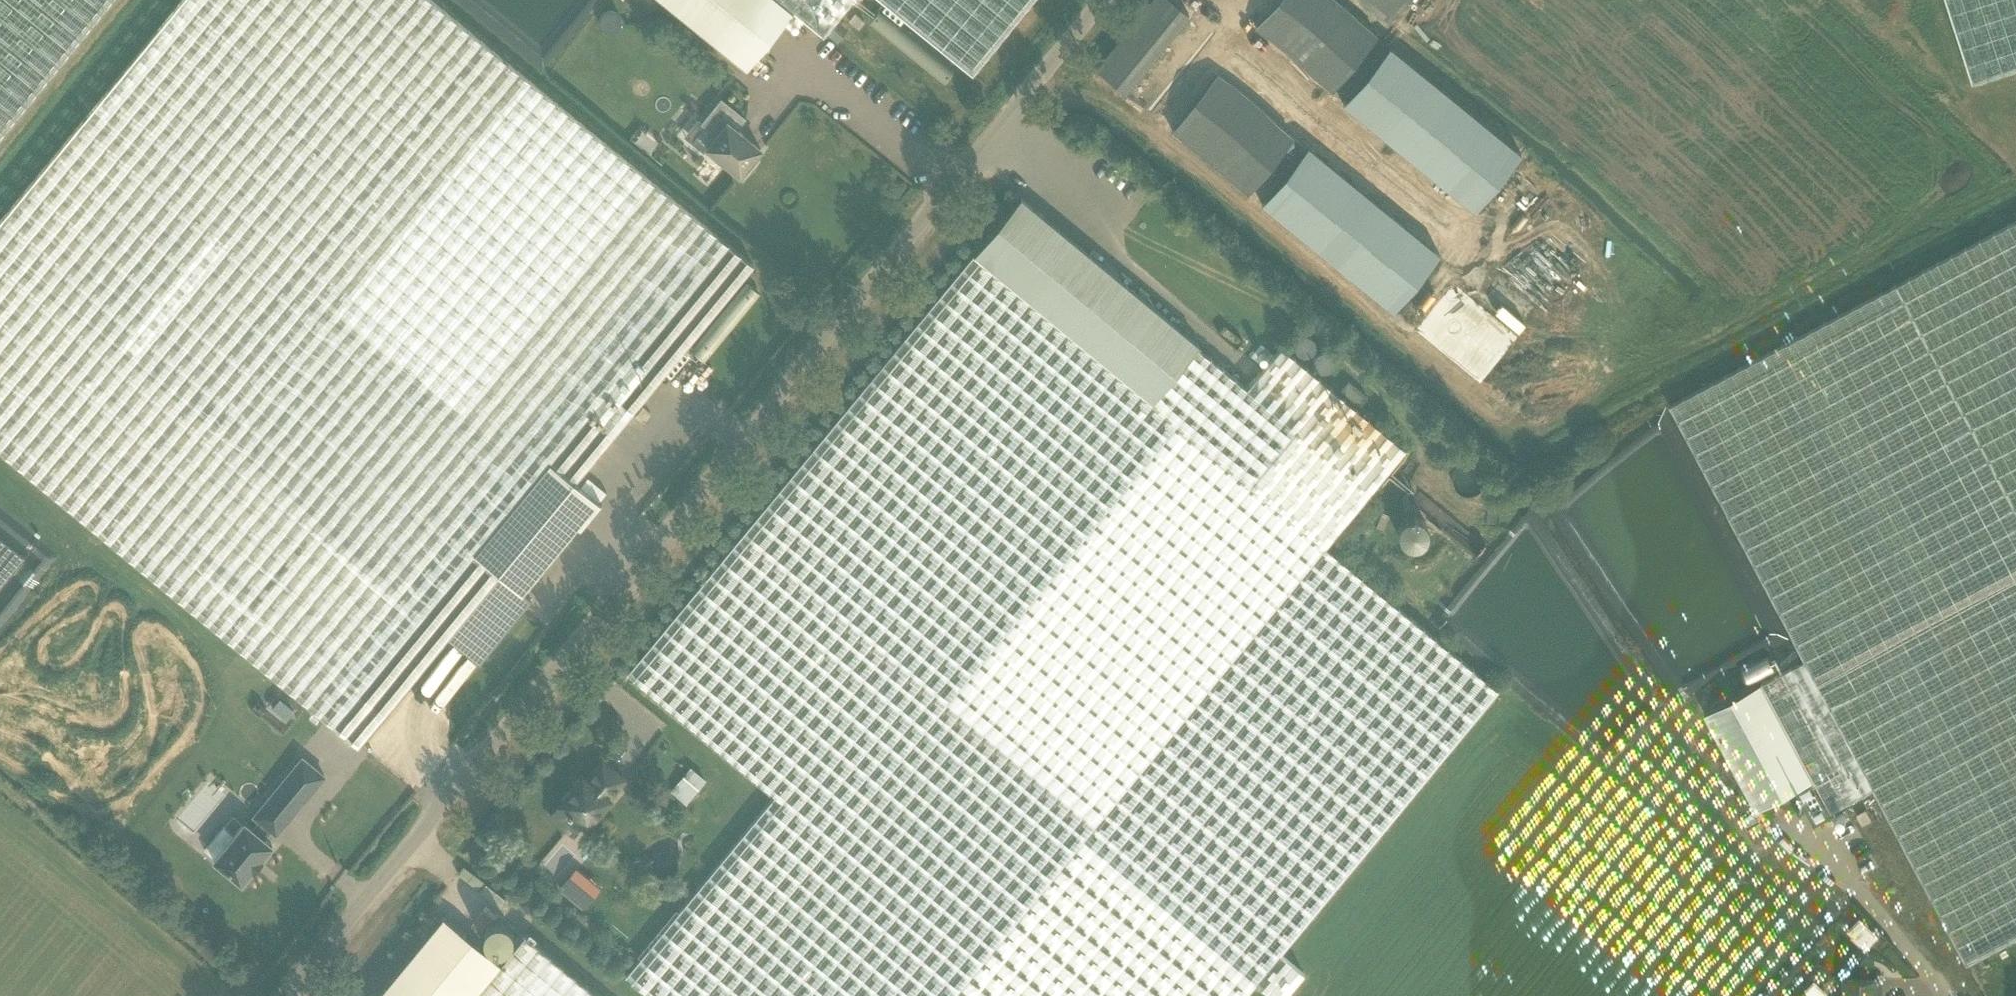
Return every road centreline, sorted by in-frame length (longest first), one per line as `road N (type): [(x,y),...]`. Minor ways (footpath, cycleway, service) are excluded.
road 1 (unclassified): [(283,995),(933,202),(1108,0)]

